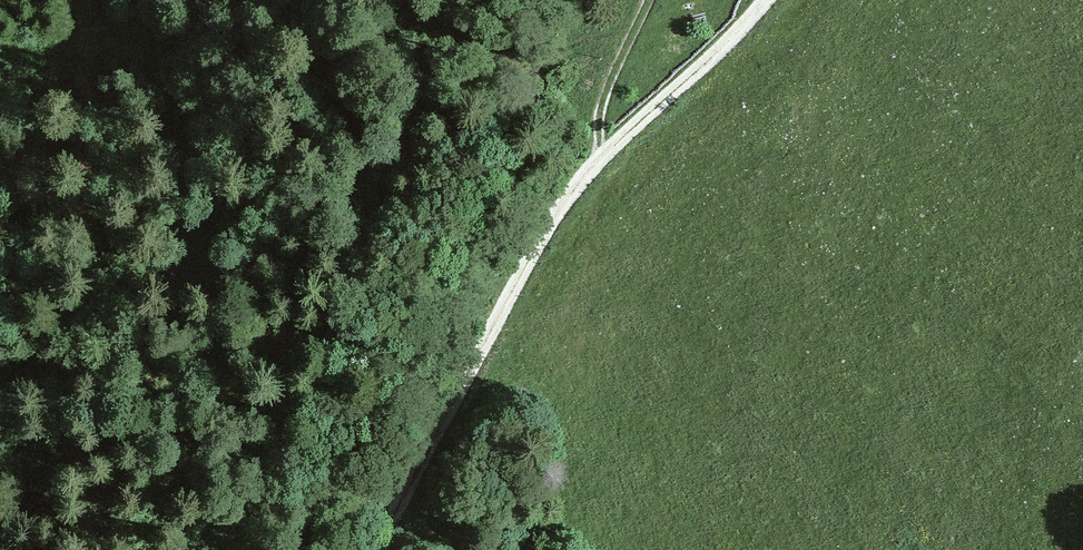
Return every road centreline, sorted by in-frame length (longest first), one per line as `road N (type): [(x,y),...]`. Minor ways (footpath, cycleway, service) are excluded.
road 1 (unclassified): [(769,0),(603,167),(529,264),(366,549)]
road 2 (track): [(271,549),(190,451),(177,404),(173,356),(191,248),(147,0)]
road 3 (track): [(603,167),(606,98),(651,0)]

